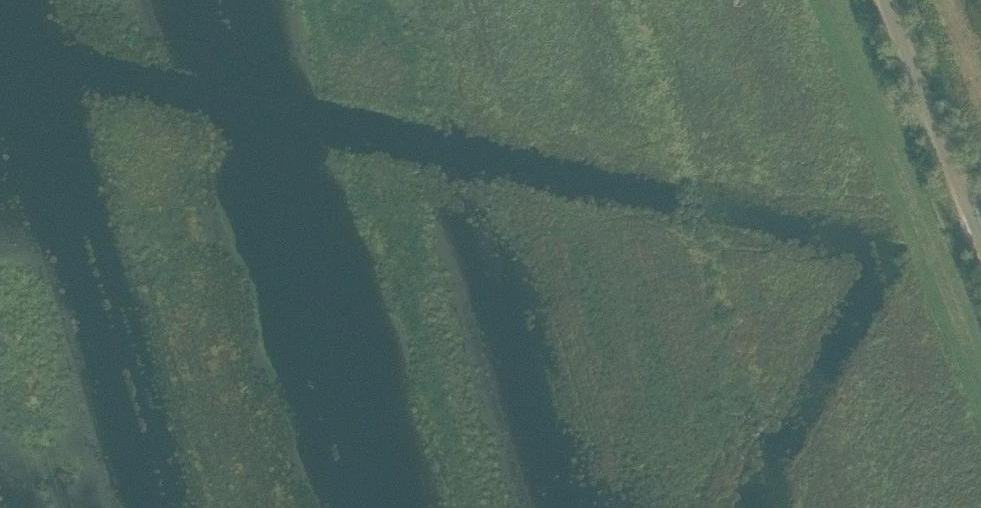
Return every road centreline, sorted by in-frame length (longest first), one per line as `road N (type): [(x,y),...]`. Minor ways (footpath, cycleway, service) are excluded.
road 1 (unclassified): [(980,230),(889,0)]

